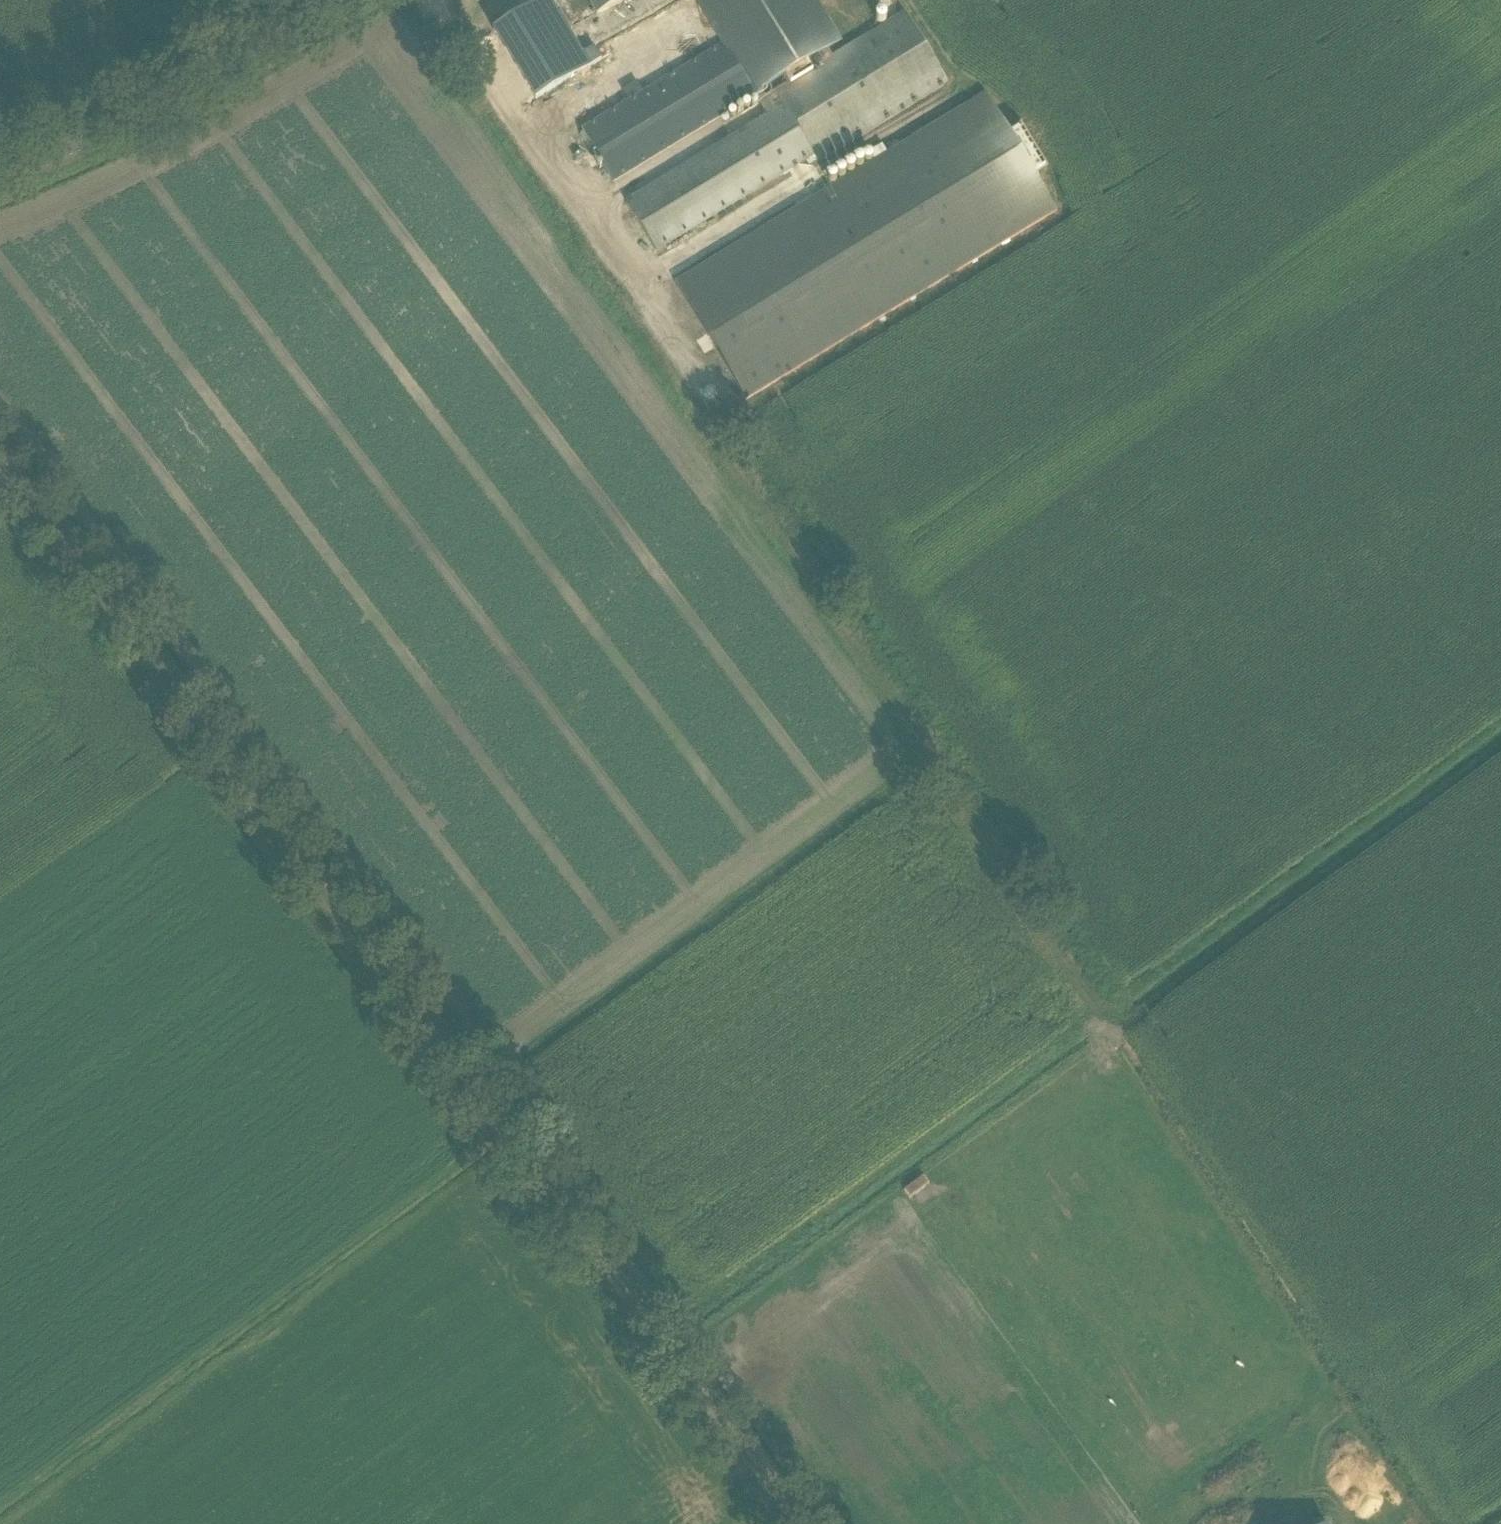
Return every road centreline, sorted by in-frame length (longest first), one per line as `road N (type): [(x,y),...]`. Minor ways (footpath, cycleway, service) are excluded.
road 1 (track): [(794,1523),(0,464)]
road 2 (unclassified): [(0,184),(158,115),(335,0)]

